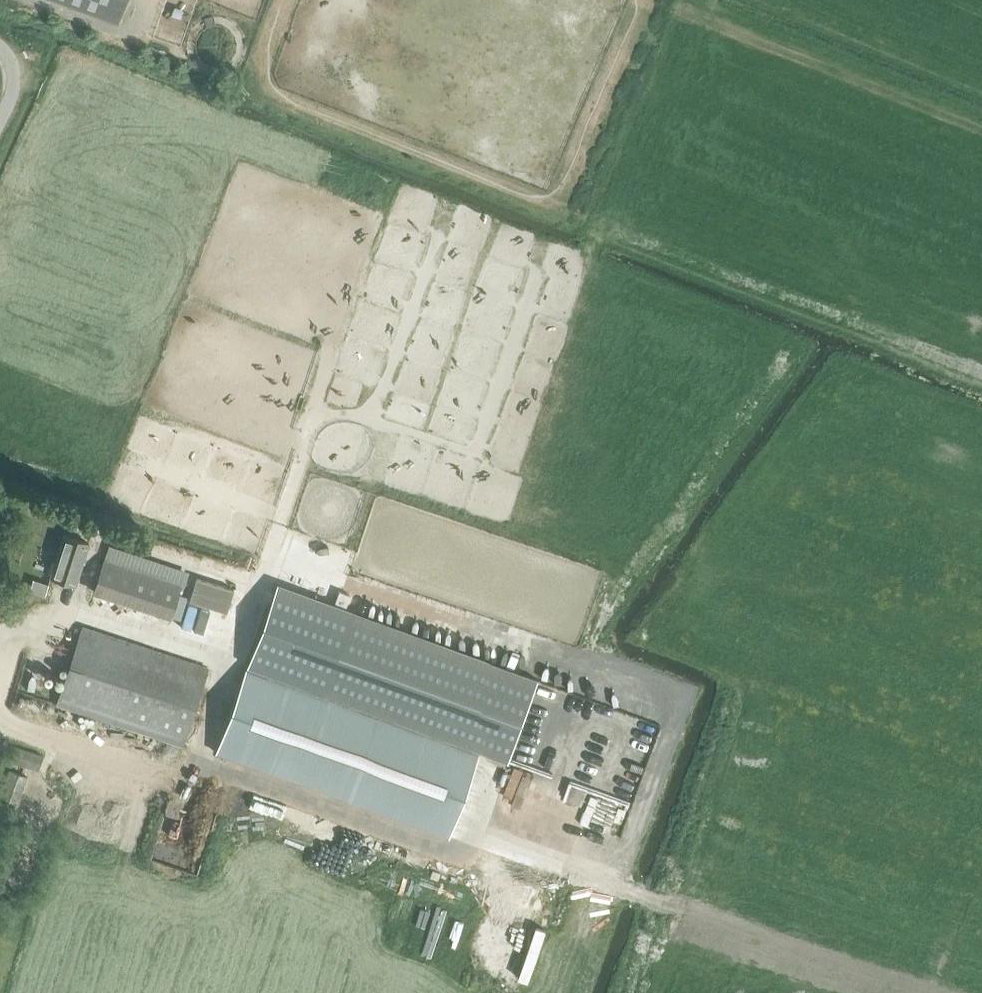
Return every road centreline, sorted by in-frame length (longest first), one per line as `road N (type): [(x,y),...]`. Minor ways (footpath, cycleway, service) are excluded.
road 1 (track): [(952,992),(622,882),(506,854),(481,876)]

